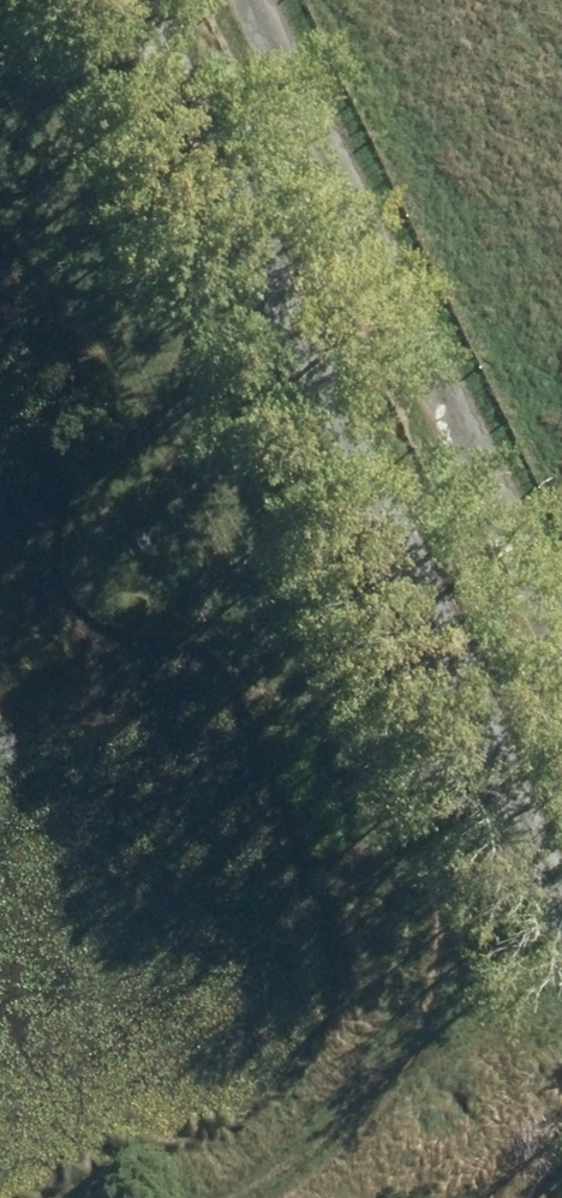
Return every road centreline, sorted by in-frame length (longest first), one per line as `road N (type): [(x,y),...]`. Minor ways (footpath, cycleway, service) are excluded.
road 1 (track): [(561,968),(113,0)]
road 2 (track): [(561,551),(275,0)]
road 3 (track): [(228,1197),(343,1080),(473,988),(557,957)]

